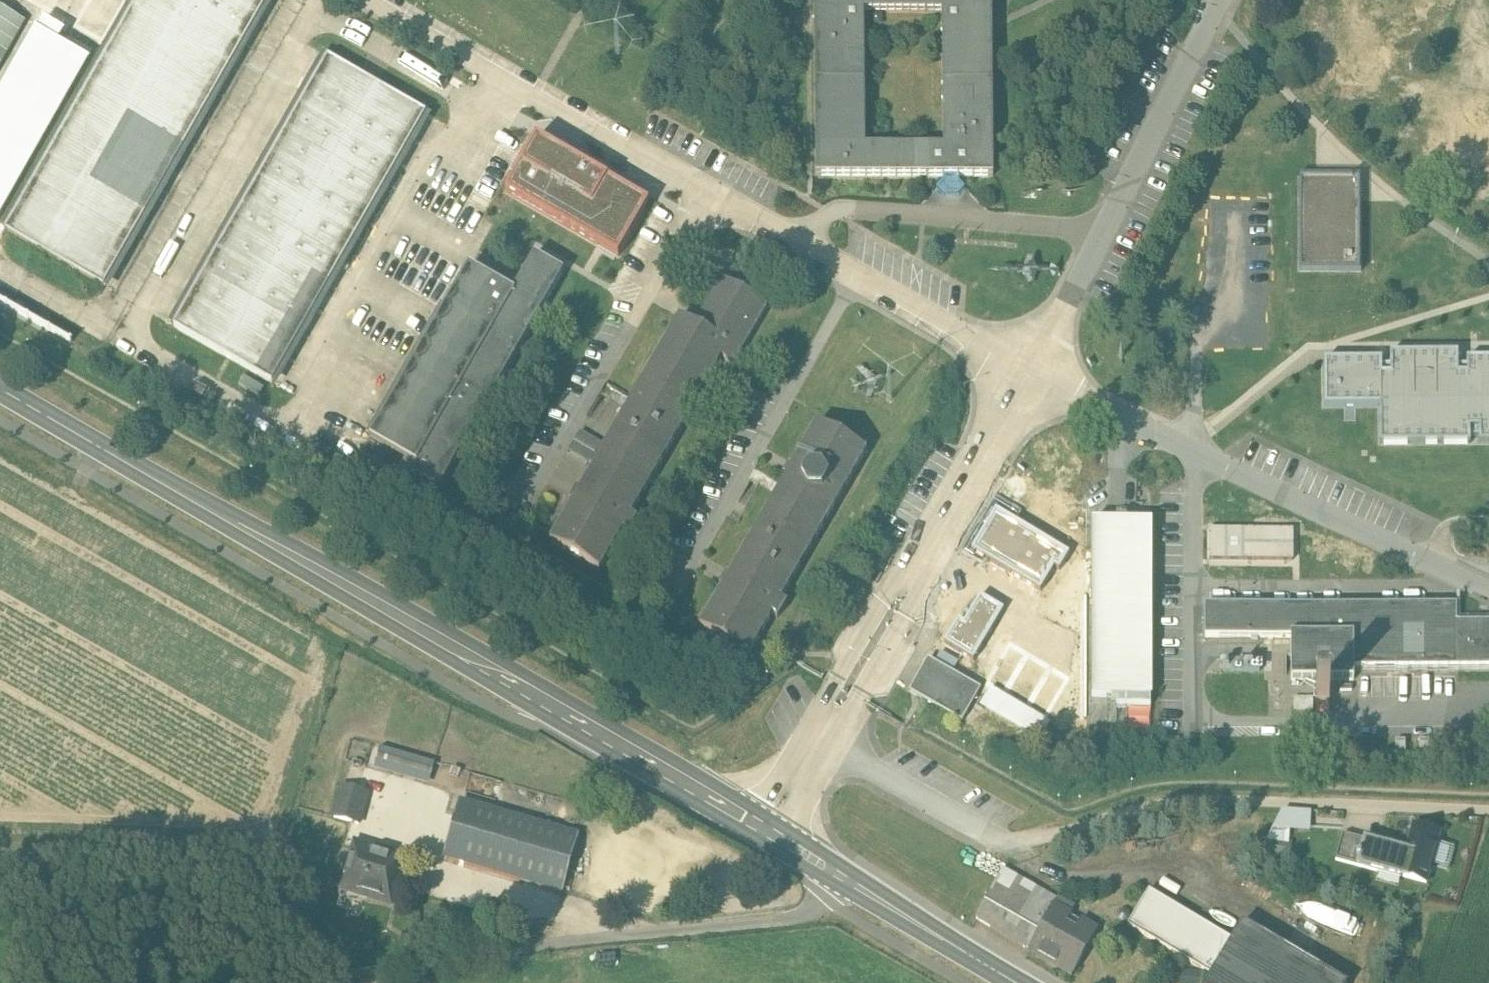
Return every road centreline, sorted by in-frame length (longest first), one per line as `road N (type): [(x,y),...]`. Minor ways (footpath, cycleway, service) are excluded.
road 1 (secondary): [(1020,982),(368,596),(0,389)]
road 2 (track): [(1488,814),(1195,801),(1021,841),(982,820)]
road 3 (track): [(846,877),(793,918),(561,944),(386,982)]
road 4 (track): [(606,939),(429,862)]

